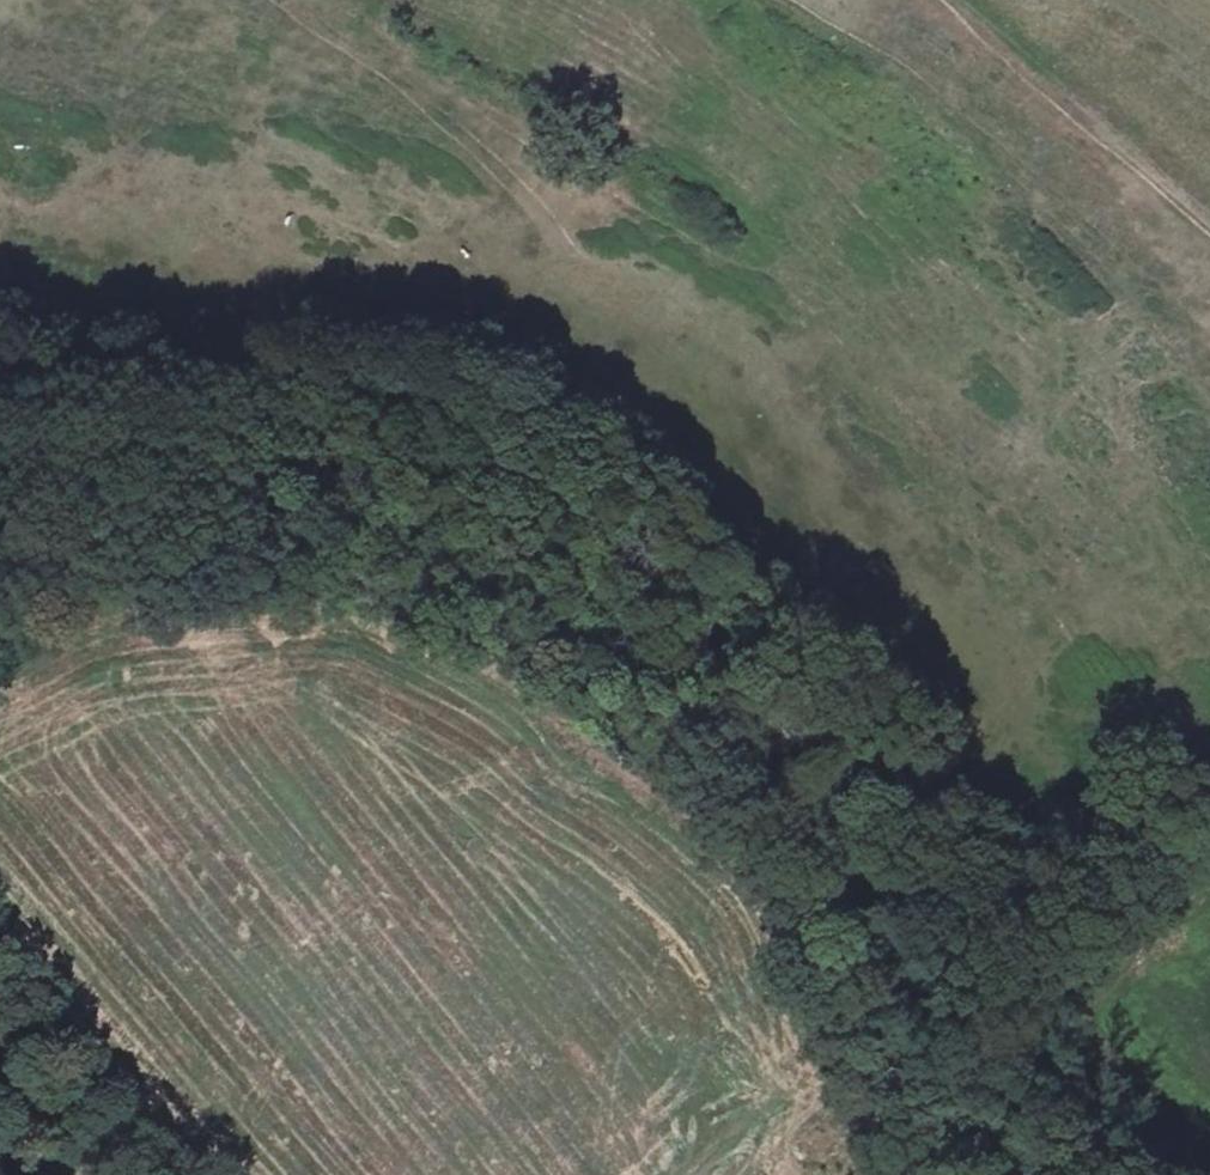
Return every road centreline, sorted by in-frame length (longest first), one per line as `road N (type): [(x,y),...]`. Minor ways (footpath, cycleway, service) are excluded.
road 1 (track): [(0,358),(334,385),(464,419),(562,485),(729,650),(775,722),(859,918),(866,1078),(924,1174)]

